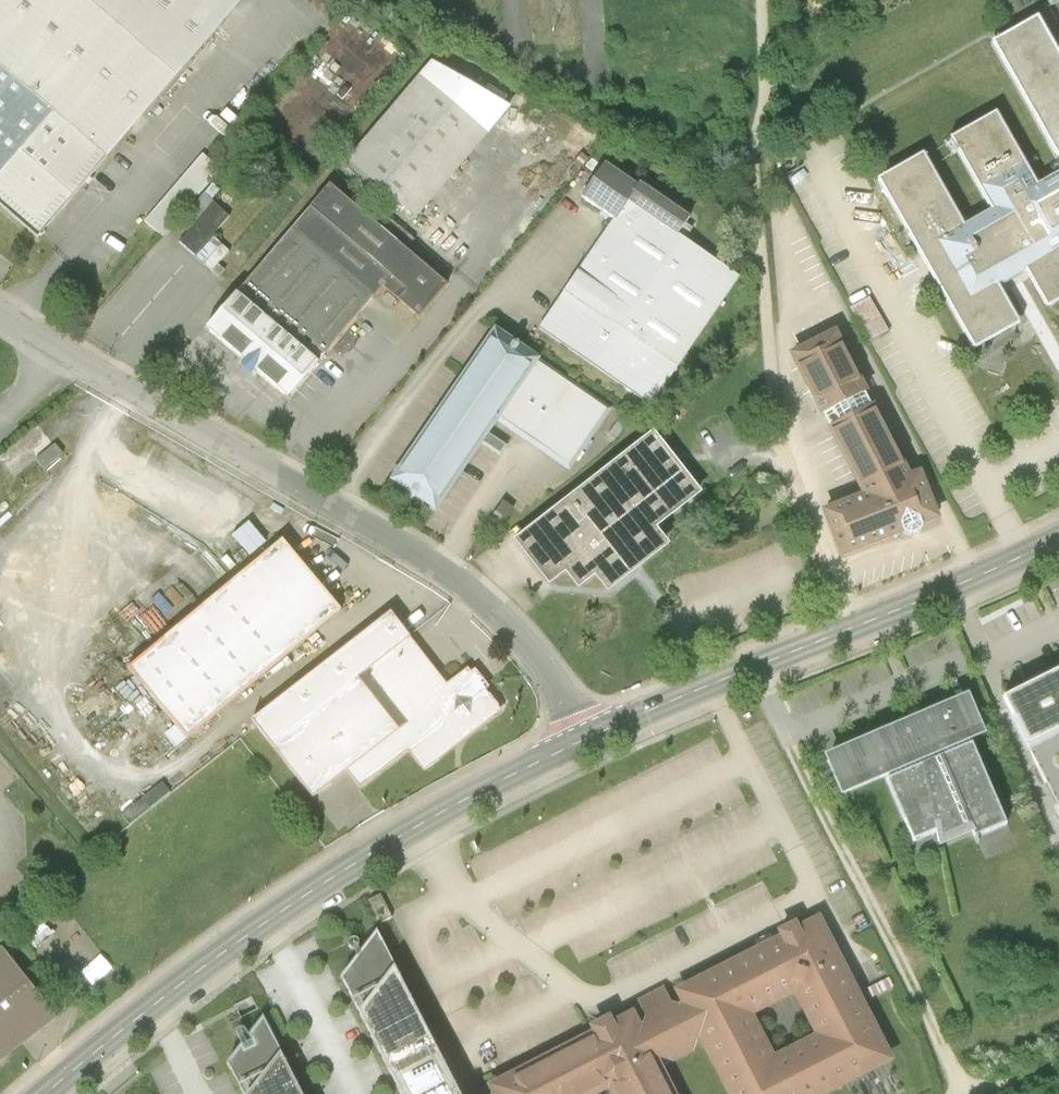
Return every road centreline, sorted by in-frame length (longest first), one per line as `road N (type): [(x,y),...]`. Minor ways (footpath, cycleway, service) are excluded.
road 1 (unclassified): [(584,741),(529,648),(443,571),(0,311)]
road 2 (tertiary): [(47,1093),(307,896),(584,741)]
road 3 (tertiary): [(584,741),(1058,540)]

